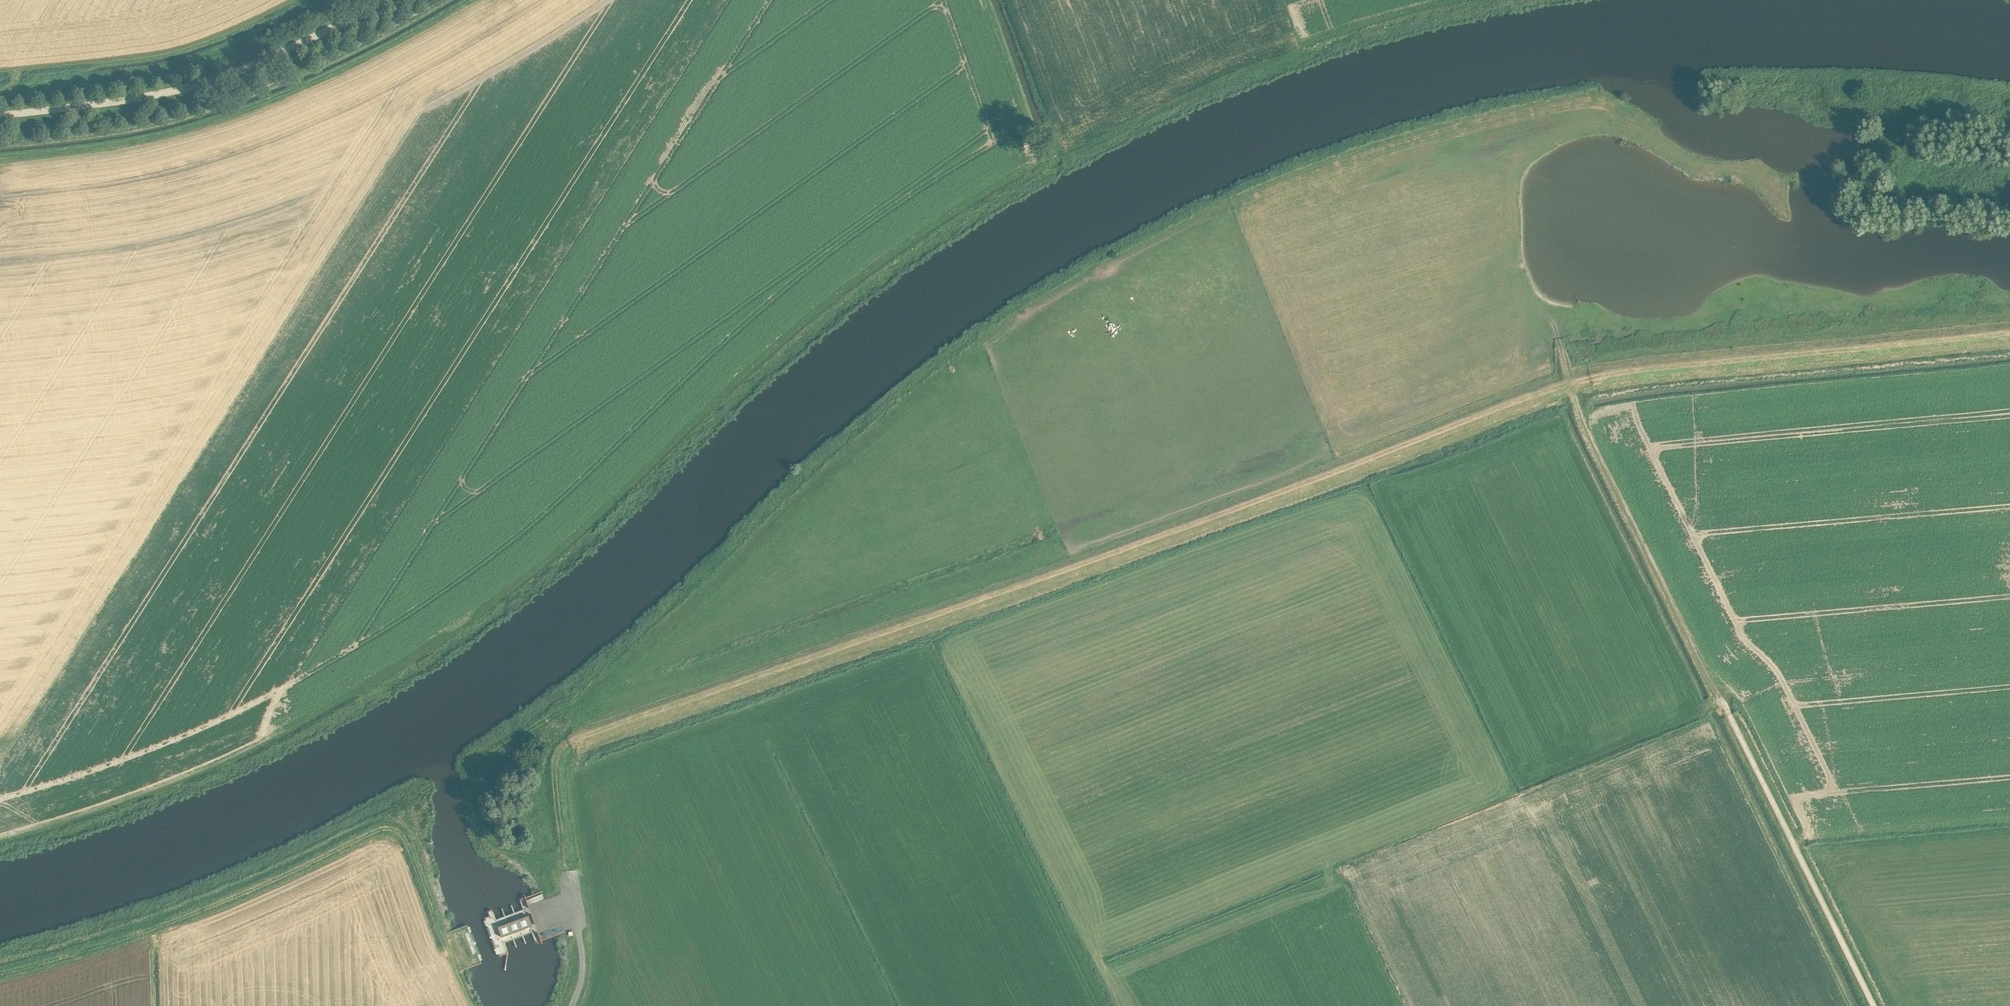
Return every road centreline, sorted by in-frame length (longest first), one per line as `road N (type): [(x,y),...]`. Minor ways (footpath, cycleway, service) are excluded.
road 1 (unclassified): [(376,0),(282,50),(191,84),(0,116)]
road 2 (unclassified): [(1723,704),(1873,1005)]

